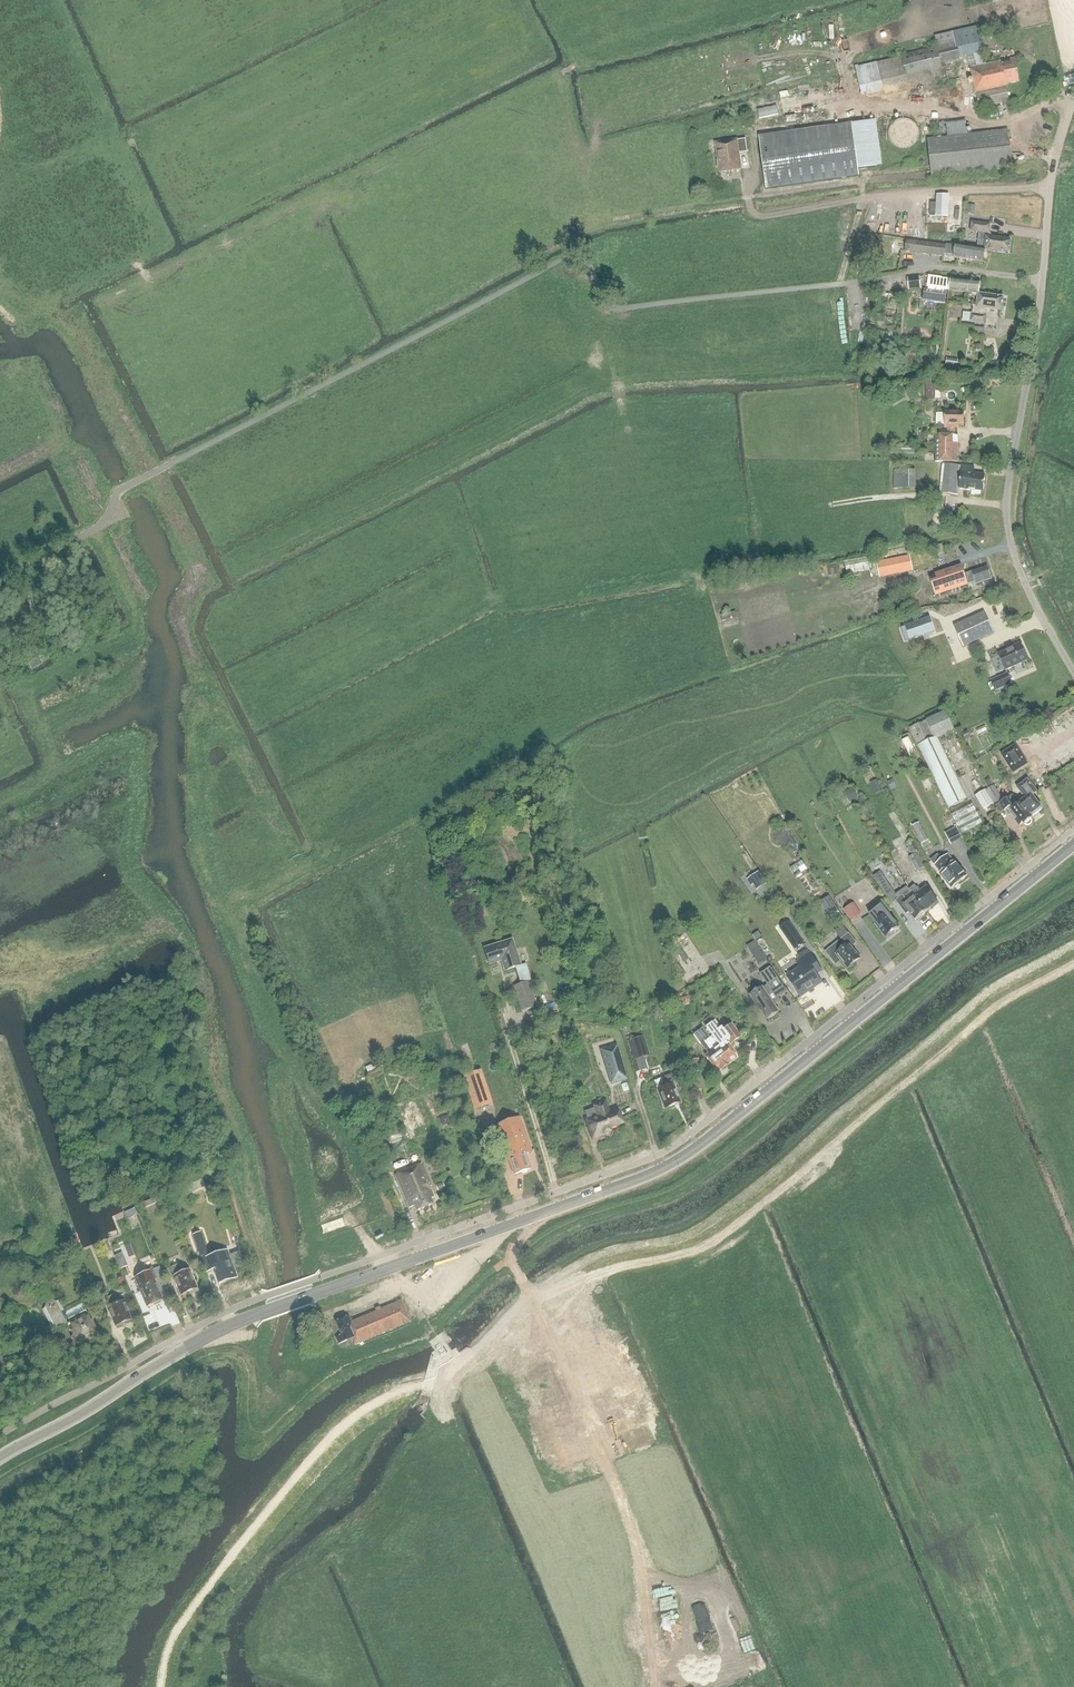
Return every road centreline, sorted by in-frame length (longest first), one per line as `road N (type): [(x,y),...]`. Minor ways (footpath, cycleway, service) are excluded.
road 1 (secondary): [(0,1459),(259,1315),(666,1168),(1073,847)]
road 2 (unclassified): [(1042,280),(933,268),(619,309),(601,299),(589,263),(569,257),(129,484),(95,530),(0,579)]
road 3 (track): [(1073,943),(991,988),(698,1231),(588,1260),(528,1293)]
road 4 (track): [(532,1300),(713,1243),(999,1004),(1073,965)]
road 5 (track): [(528,1293),(657,1585),(666,1686)]
road 6 (unclassified): [(1073,672),(1018,569),(1006,515),(1042,280)]
road 7 (unclassified): [(1042,280),(1052,173),(1073,103)]
road 8 (track): [(438,1377),(486,1341),(528,1293)]

